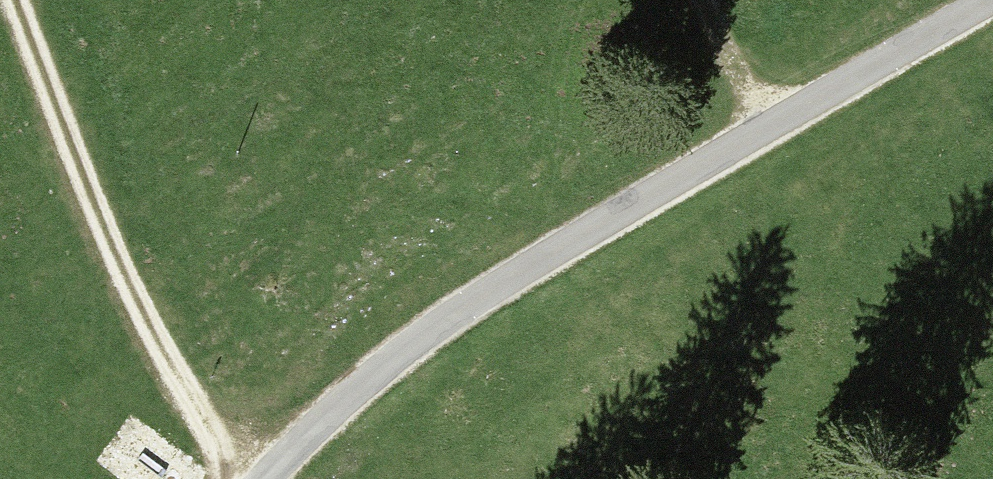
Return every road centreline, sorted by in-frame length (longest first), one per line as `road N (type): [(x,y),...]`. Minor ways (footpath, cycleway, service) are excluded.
road 1 (unclassified): [(266,478),(484,300),(763,127),(992,2)]
road 2 (track): [(227,478),(17,0)]
road 3 (track): [(701,0),(763,127)]

